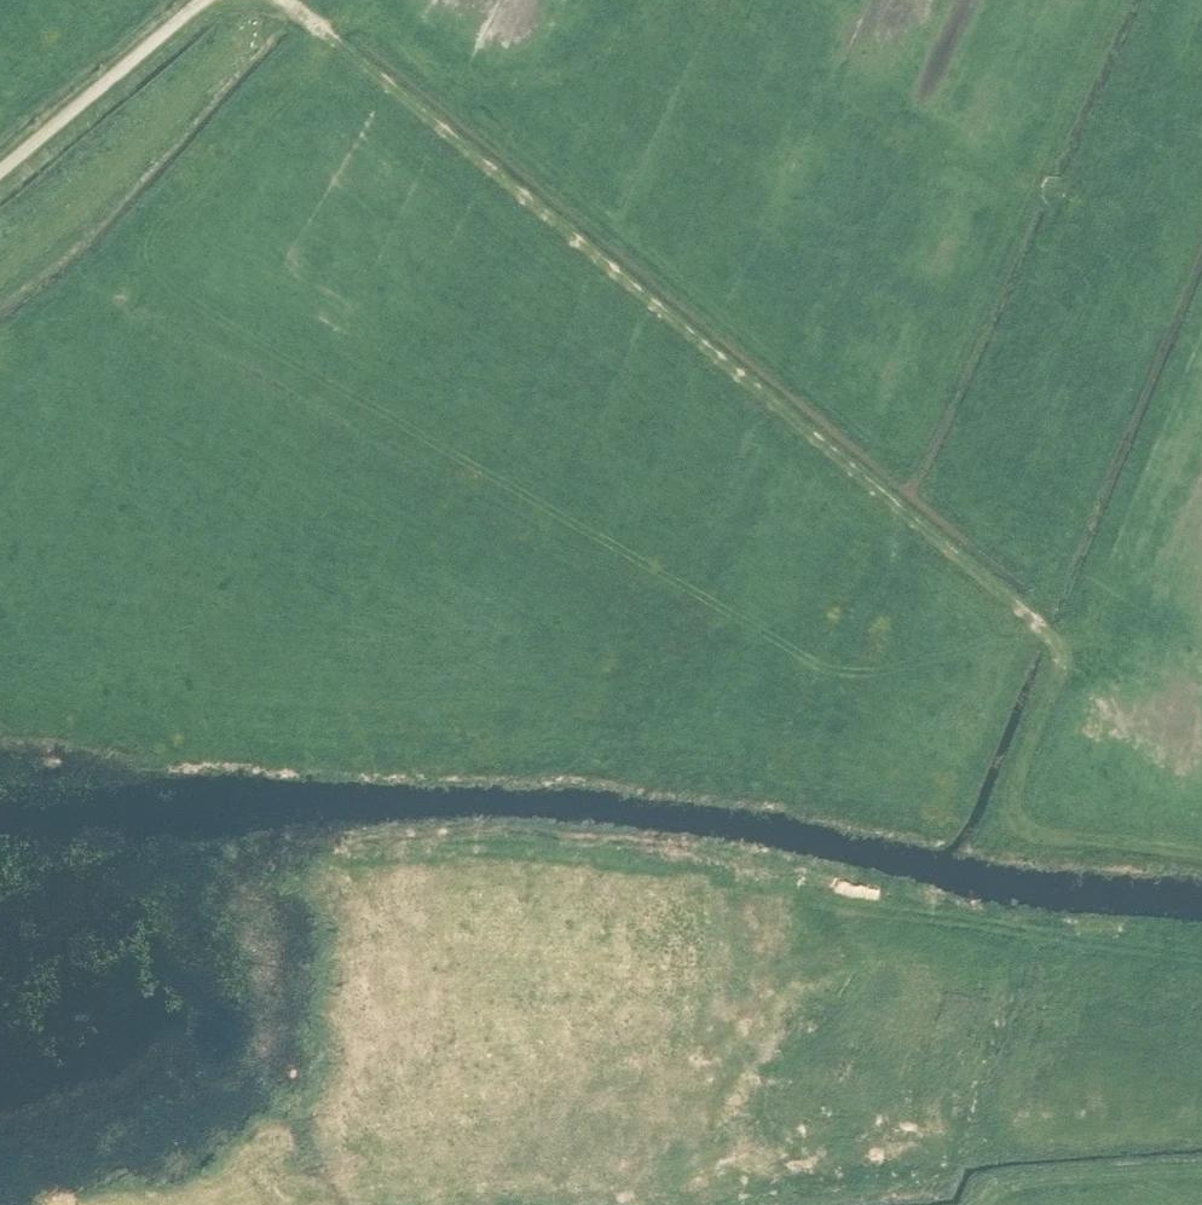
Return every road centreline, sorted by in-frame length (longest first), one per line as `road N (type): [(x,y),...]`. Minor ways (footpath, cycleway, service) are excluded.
road 1 (track): [(0,169),(202,0)]

